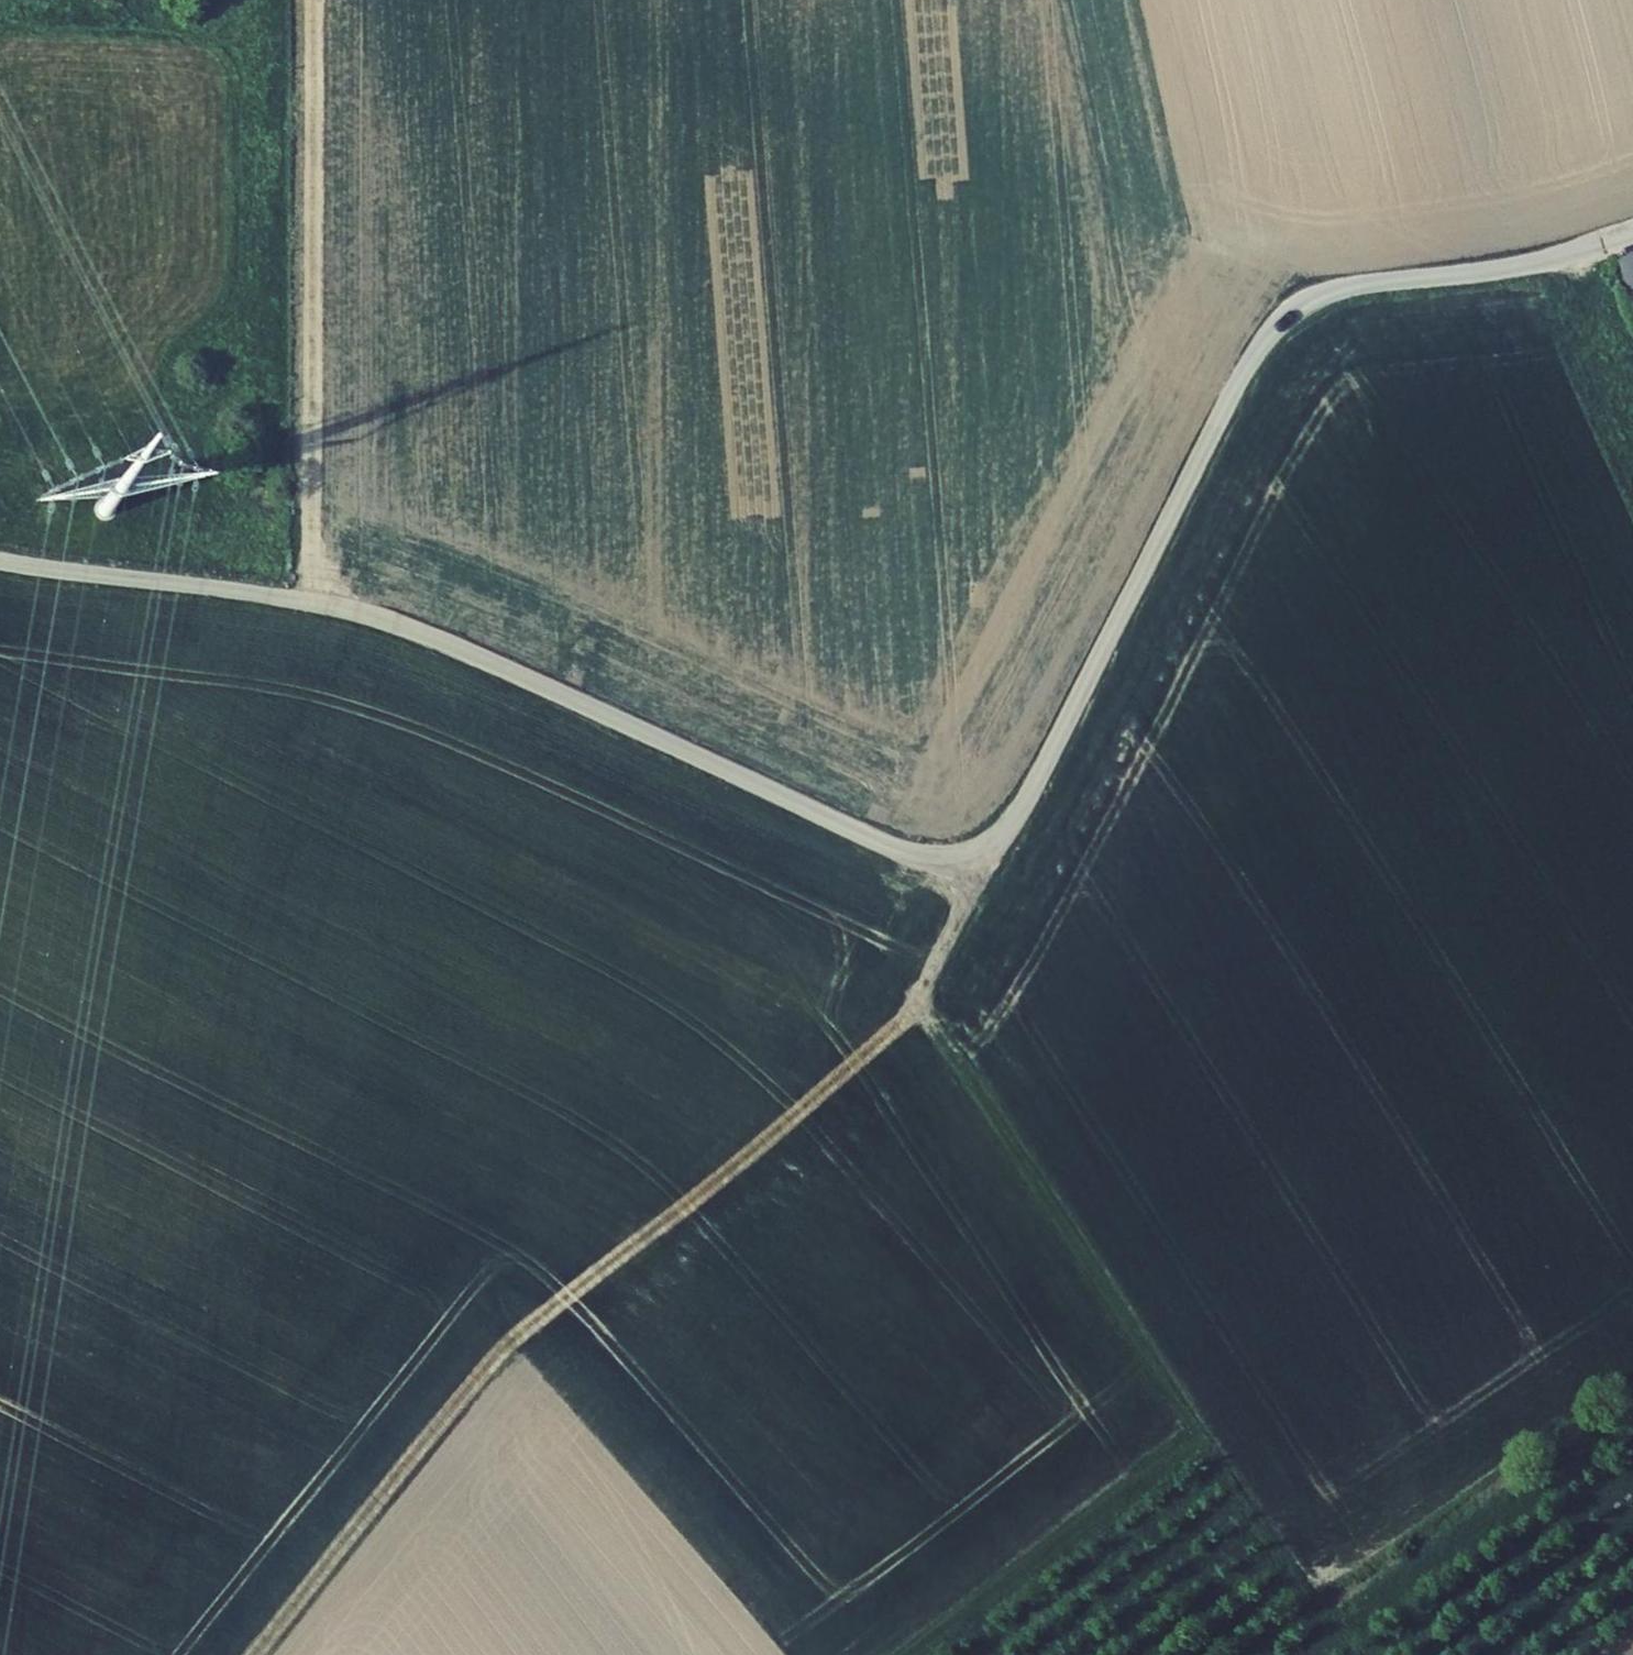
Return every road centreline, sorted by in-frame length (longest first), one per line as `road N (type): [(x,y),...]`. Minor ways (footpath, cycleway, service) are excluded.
road 1 (unclassified): [(1632,235),(1530,264),(1360,285),(1315,298),(1284,321),(1245,369),(1031,794),(999,838),(967,854),(929,856),(883,842),(370,614),(0,558)]
road 2 (track): [(243,1654),(489,1352),(643,1181),(911,989),(967,854)]

